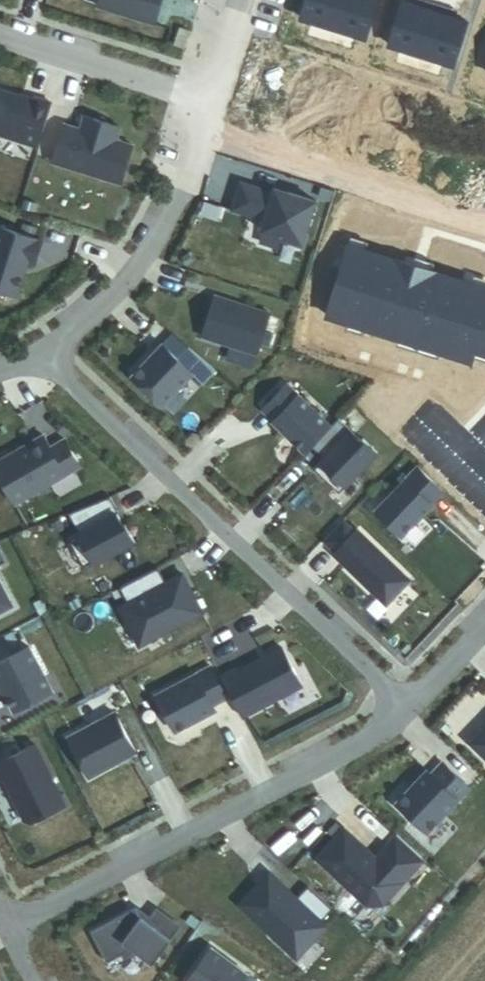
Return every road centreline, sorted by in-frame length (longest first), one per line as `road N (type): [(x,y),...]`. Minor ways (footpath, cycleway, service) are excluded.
road 1 (residential): [(44,359),(406,710)]
road 2 (residential): [(406,710),(373,736),(10,929)]
road 3 (residential): [(44,359),(123,284),(209,99)]
road 4 (residential): [(0,36),(209,99)]

